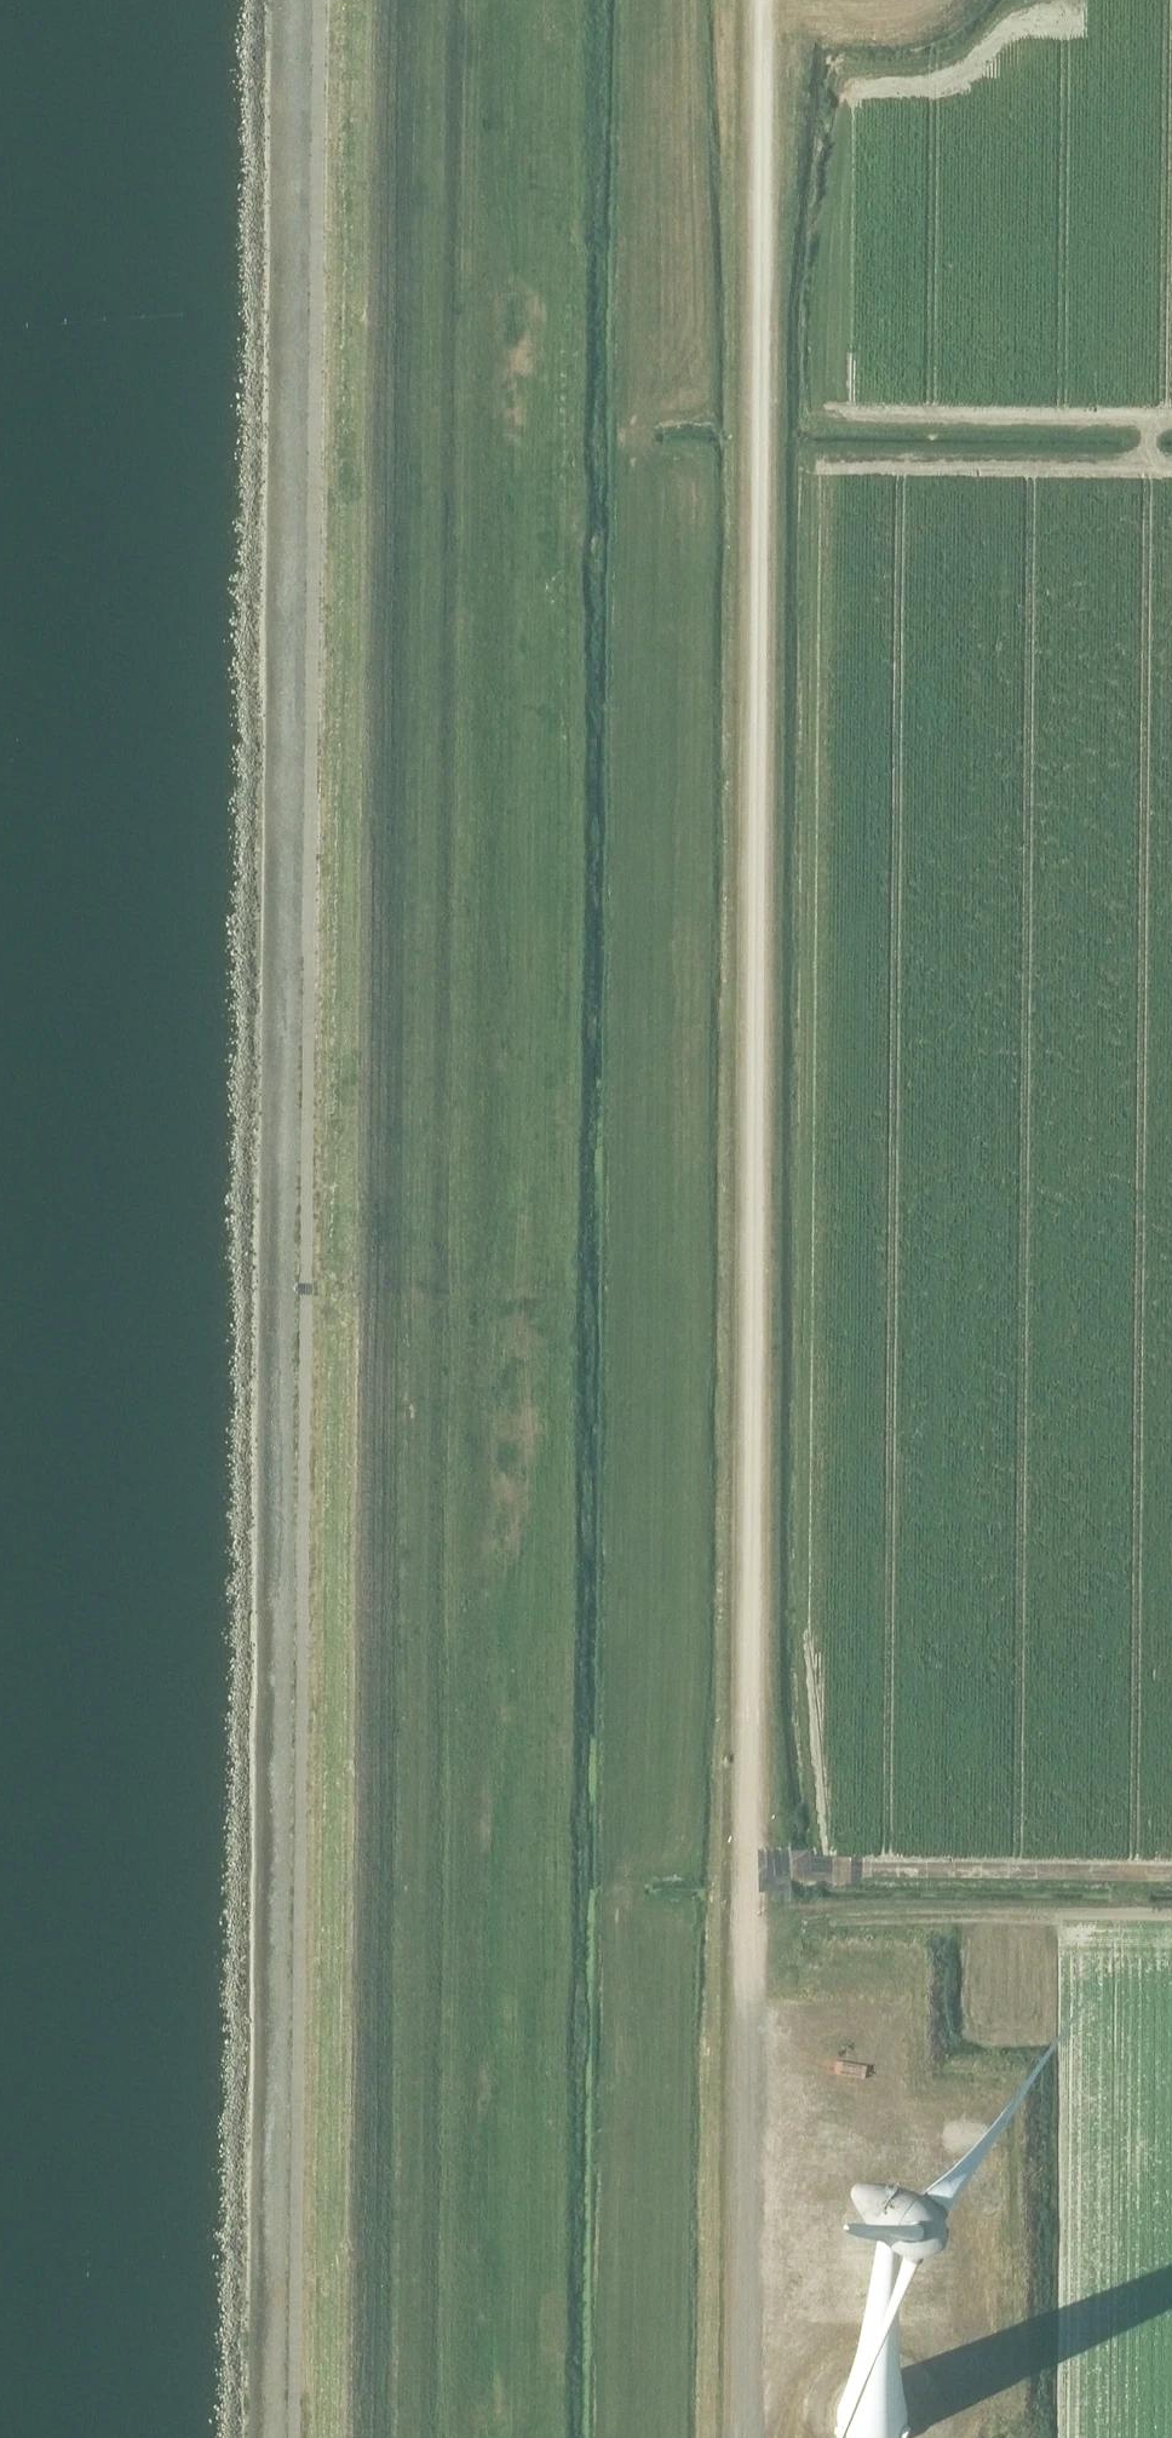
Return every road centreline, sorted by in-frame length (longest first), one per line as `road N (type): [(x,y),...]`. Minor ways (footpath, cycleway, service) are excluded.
road 1 (unclassified): [(293,2437),(318,0)]

